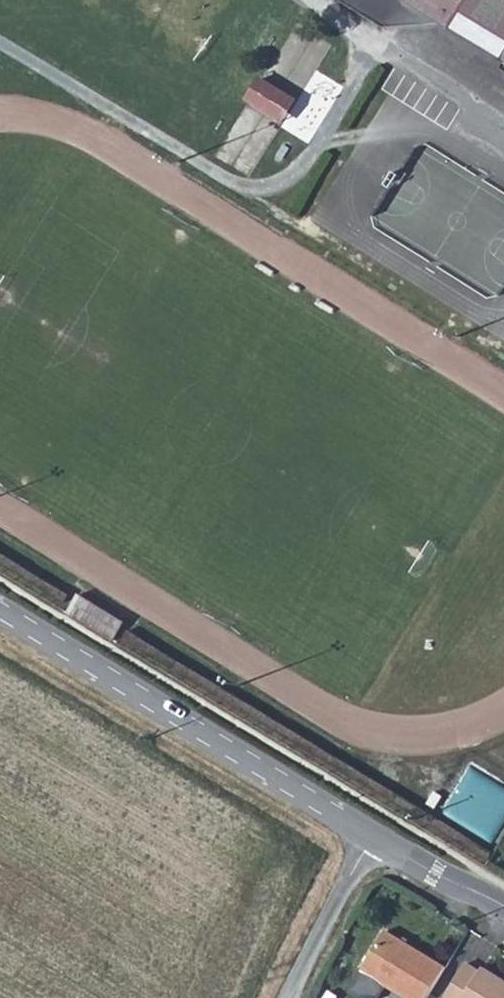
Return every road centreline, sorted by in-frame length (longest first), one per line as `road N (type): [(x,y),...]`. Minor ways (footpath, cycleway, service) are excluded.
road 1 (track): [(0,45),(252,191),(277,189),(297,176),(364,57),(409,52)]
road 2 (tertiary): [(378,838),(0,602)]
road 3 (residential): [(378,838),(291,997)]
road 4 (tertiary): [(503,907),(378,838)]

